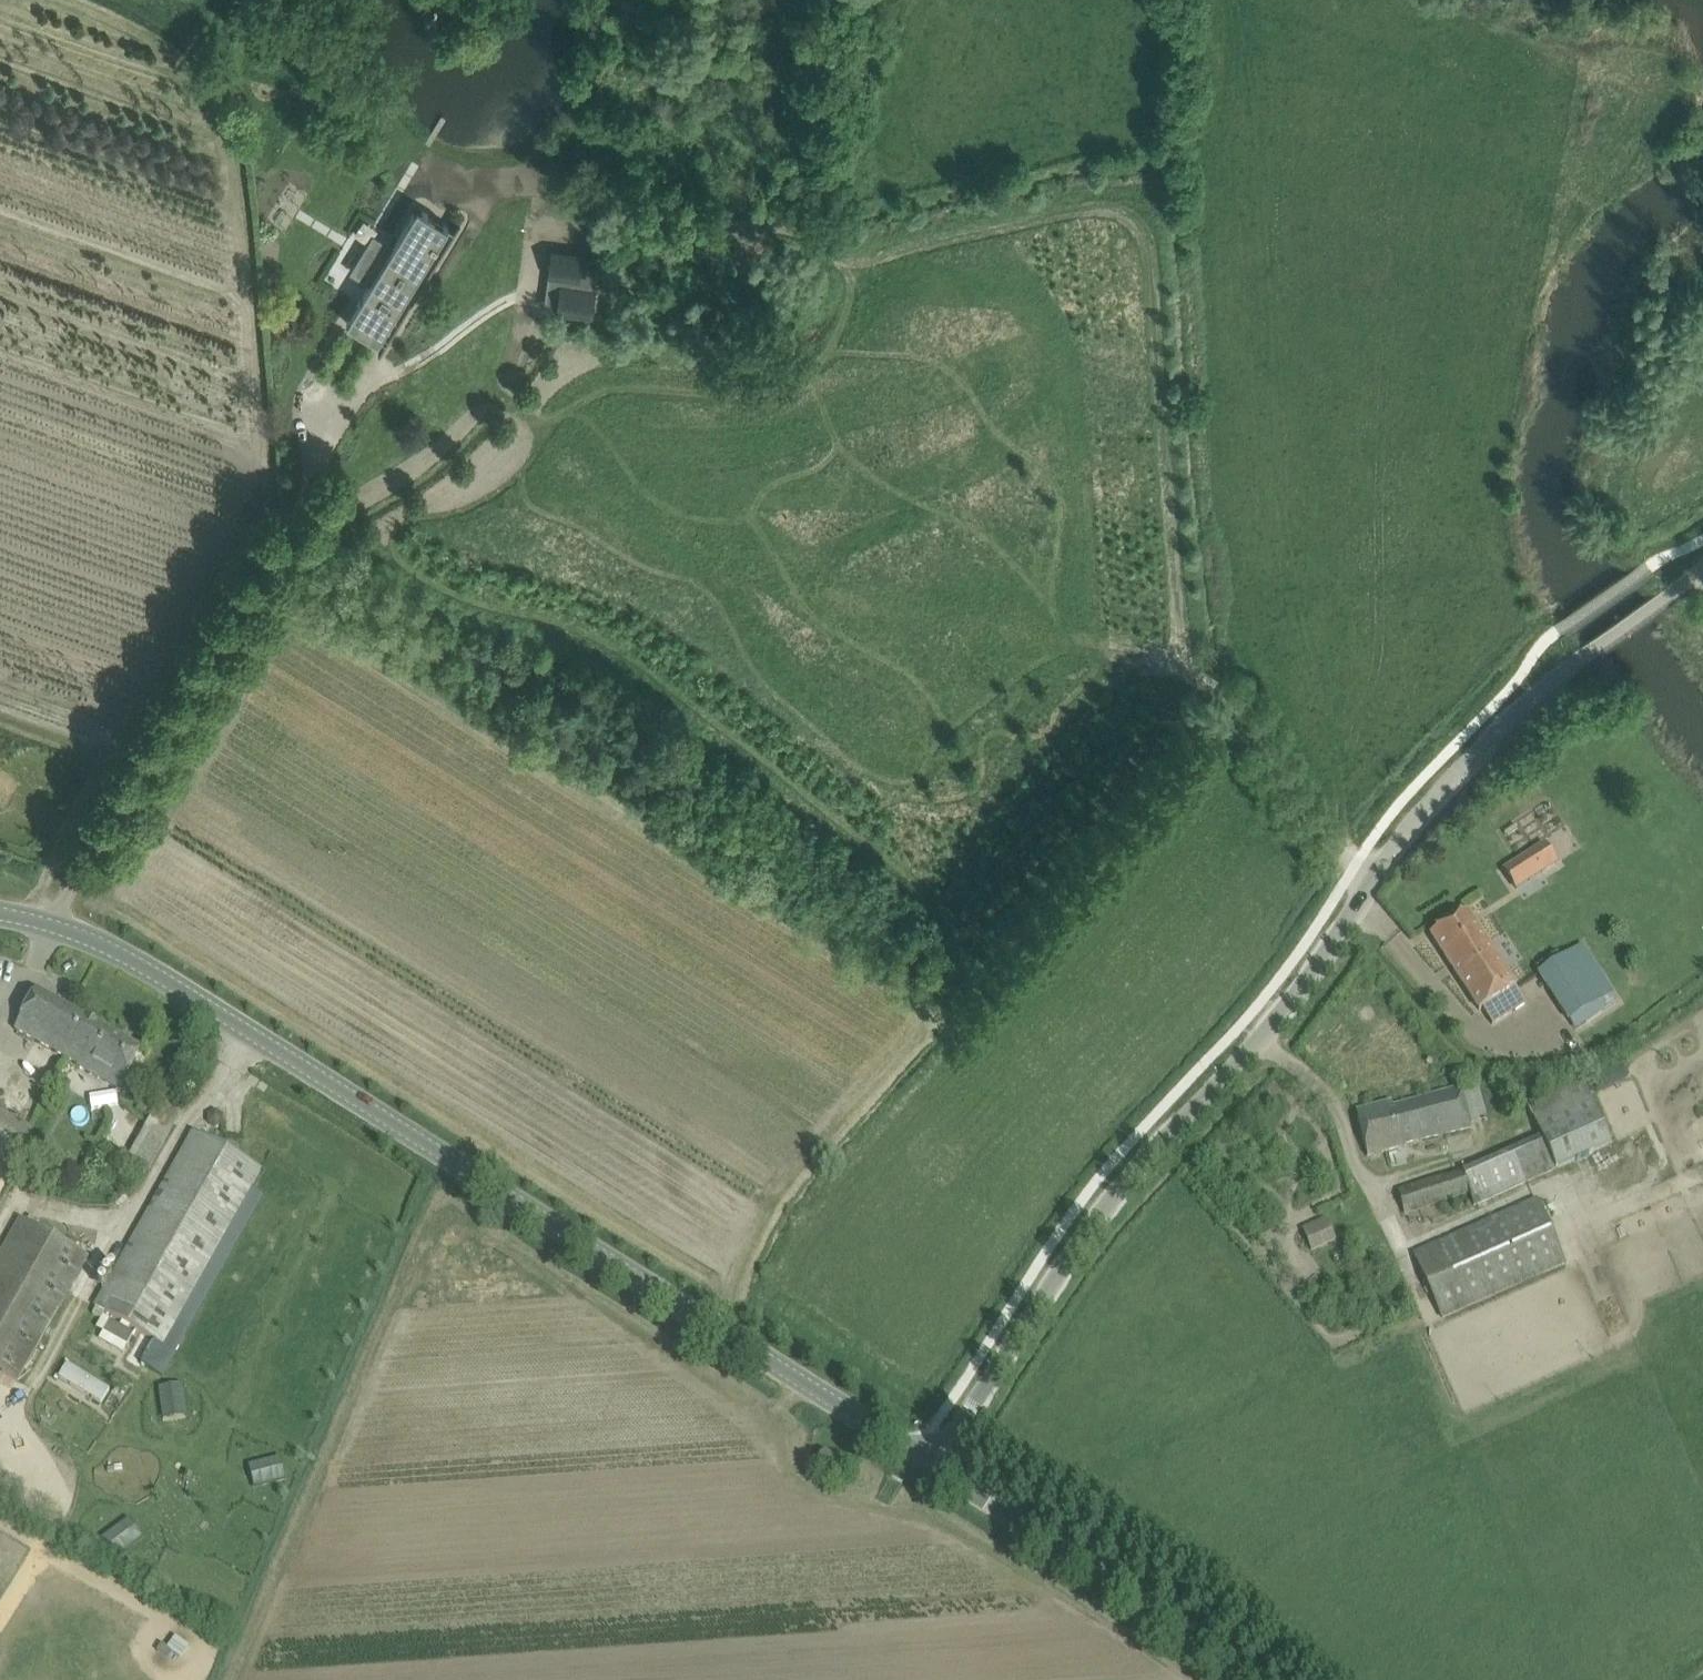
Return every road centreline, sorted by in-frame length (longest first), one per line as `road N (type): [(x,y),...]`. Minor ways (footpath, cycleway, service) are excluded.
road 1 (unclassified): [(935,1468),(1128,1177),(1289,1002),(1414,823),(1574,661),(1702,568)]
road 2 (tertiary): [(935,1468),(149,969),(53,924)]
road 3 (unclassified): [(53,924),(288,527)]
road 4 (tertiary): [(1254,1679),(935,1468)]

